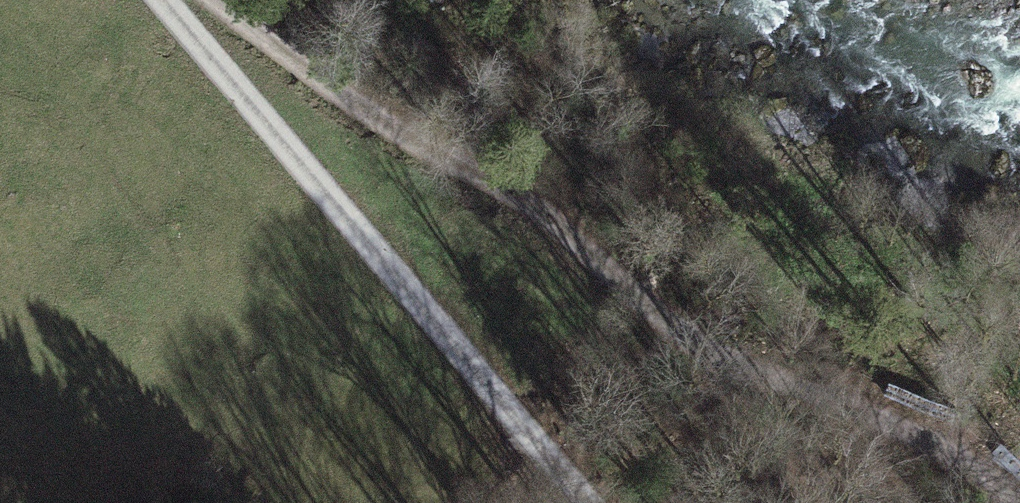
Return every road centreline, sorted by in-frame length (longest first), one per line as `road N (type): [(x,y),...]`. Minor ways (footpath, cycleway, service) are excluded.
road 1 (track): [(229,0),(398,126),(522,190),(672,324),(736,363),(974,459),(1019,491)]
road 2 (unclassified): [(596,502),(161,0)]

